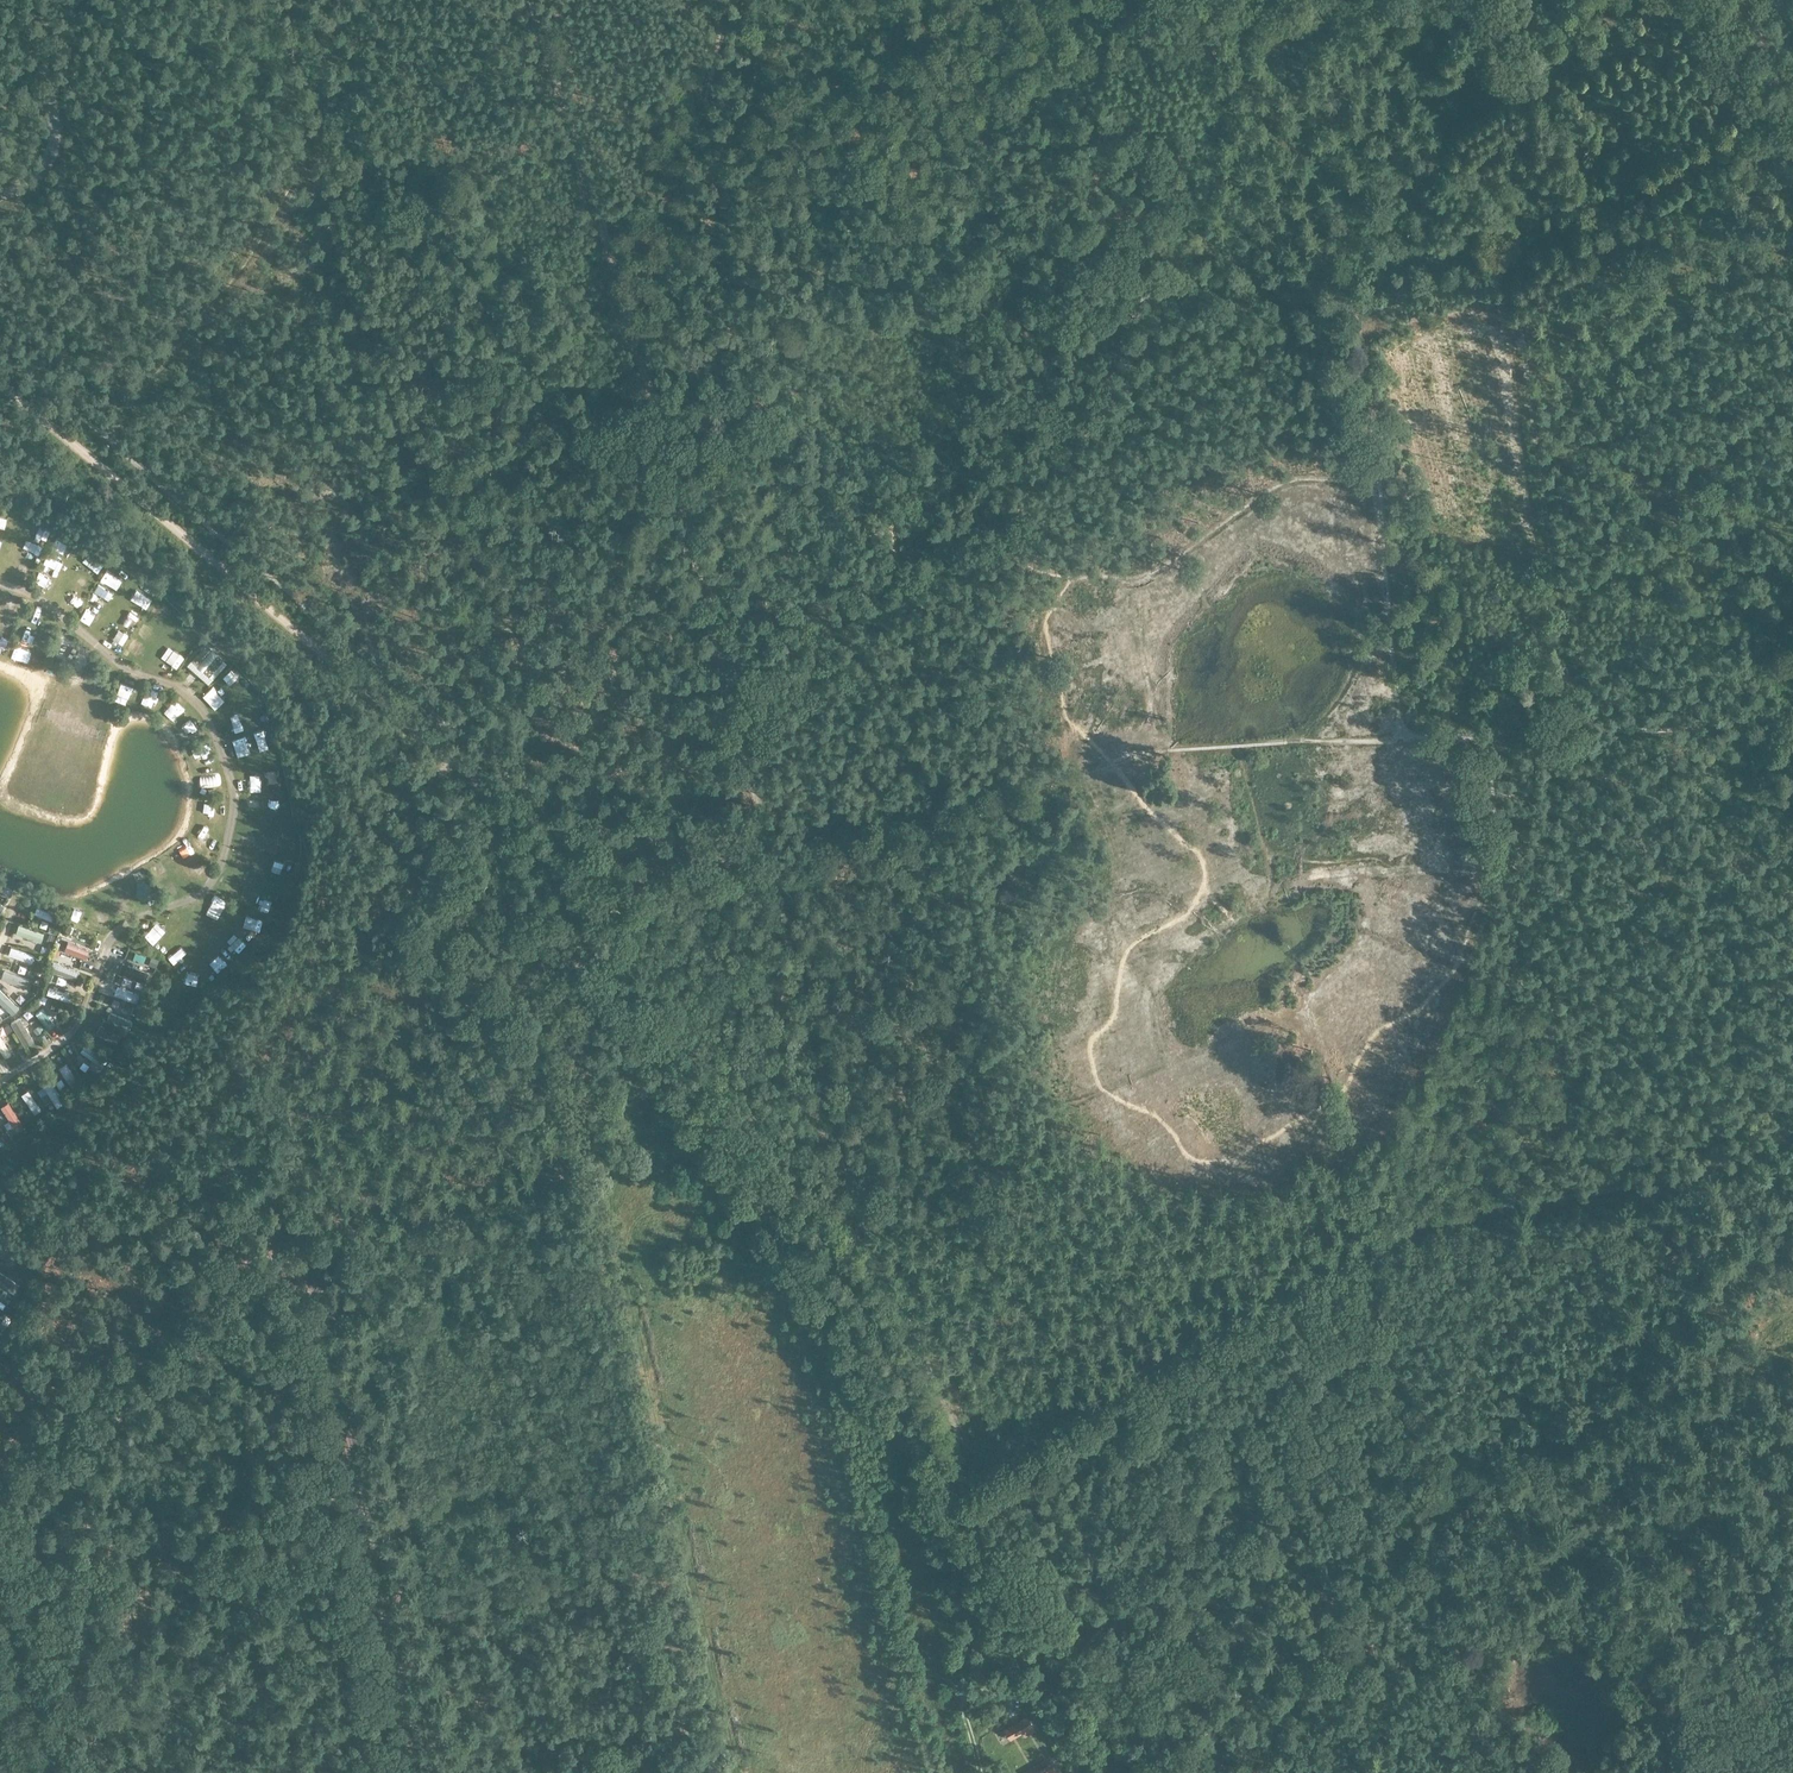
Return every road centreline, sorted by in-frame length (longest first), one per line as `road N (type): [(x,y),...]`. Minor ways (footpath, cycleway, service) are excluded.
road 1 (track): [(0,384),(527,829),(876,1363),(949,1538),(1077,1772)]
road 2 (track): [(422,1772),(264,1045)]
road 3 (track): [(294,0),(311,78),(390,314),(472,598),(466,616)]
road 4 (track): [(304,638),(448,632),(466,616),(480,626),(623,636),(720,657)]
road 5 (track): [(0,1462),(190,1305),(311,1254)]
road 6 (unclassified): [(0,192),(40,176),(53,148),(46,69),(52,0)]
road 7 (track): [(30,1772),(0,1572)]
road 8 (unclassified): [(972,0),(1035,36),(1071,46),(1092,39),(1136,0)]

